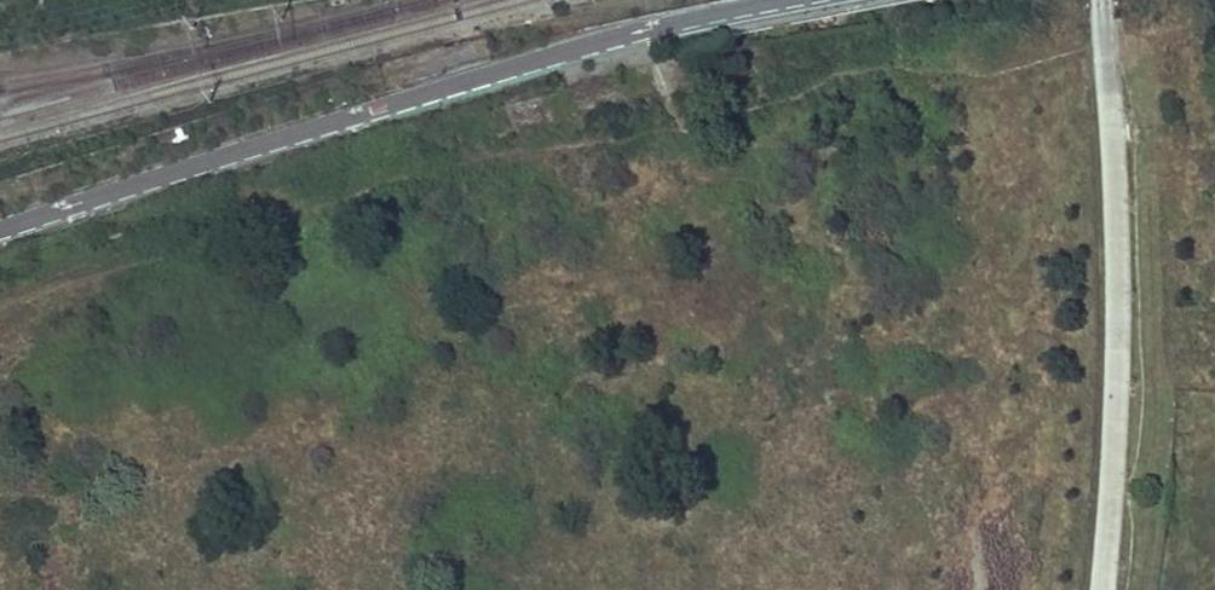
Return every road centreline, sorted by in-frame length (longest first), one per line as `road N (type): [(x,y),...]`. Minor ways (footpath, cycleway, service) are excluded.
road 1 (unclassified): [(806,0),(601,43),(0,230)]

